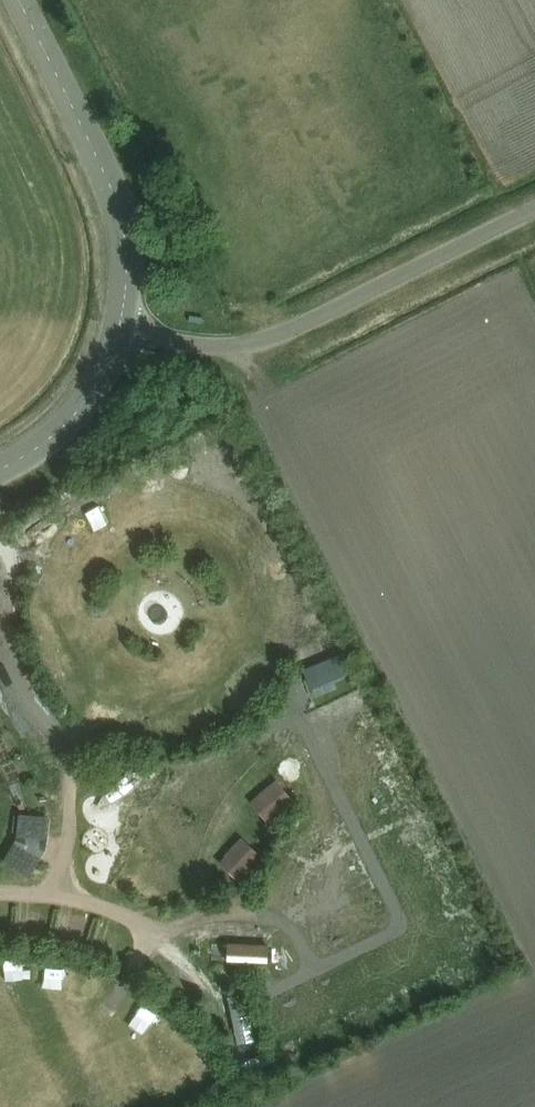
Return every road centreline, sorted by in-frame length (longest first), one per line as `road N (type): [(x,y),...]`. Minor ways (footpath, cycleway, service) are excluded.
road 1 (unclassified): [(116,330),(127,281),(123,227),(101,163),(19,0)]
road 2 (unclassified): [(534,208),(299,326)]
road 3 (track): [(0,893),(49,892),(157,931),(253,910)]
road 4 (track): [(49,892),(67,839),(64,777),(94,711)]
road 5 (unclassified): [(116,330),(243,347),(299,326)]
road 6 (unclassified): [(0,464),(42,442),(102,366),(116,330)]

